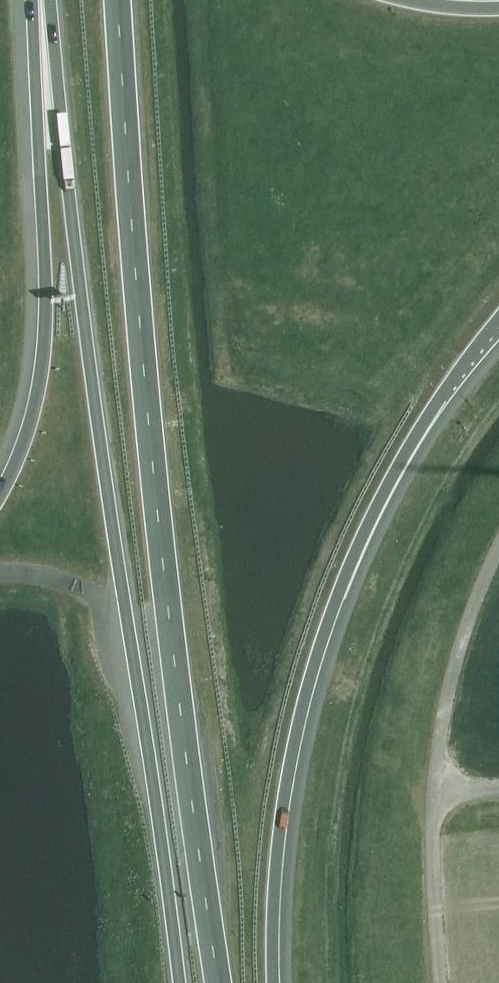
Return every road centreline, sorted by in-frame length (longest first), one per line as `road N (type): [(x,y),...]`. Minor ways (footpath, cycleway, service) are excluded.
road 1 (trunk): [(51,0),(75,255),(176,982)]
road 2 (trunk): [(218,982),(143,378),(117,0)]
road 3 (motorway): [(275,982),(274,874),(284,798),(321,643),(392,478),(498,318)]
road 4 (motorway): [(41,0),(46,335),(26,444),(0,498)]

